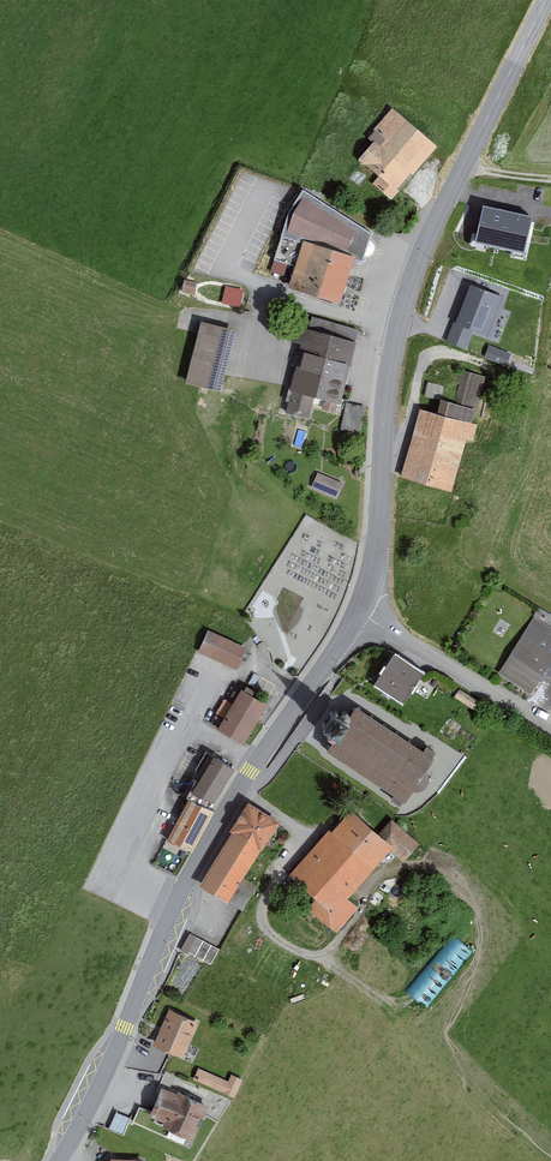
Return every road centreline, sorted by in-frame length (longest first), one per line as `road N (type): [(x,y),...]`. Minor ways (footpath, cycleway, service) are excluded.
road 1 (tertiary): [(363,598),(251,775),(158,948),(65,1160)]
road 2 (tertiary): [(545,0),(419,267),(388,401),(376,557),(363,598)]
road 3 (residential): [(363,598),(550,726)]

